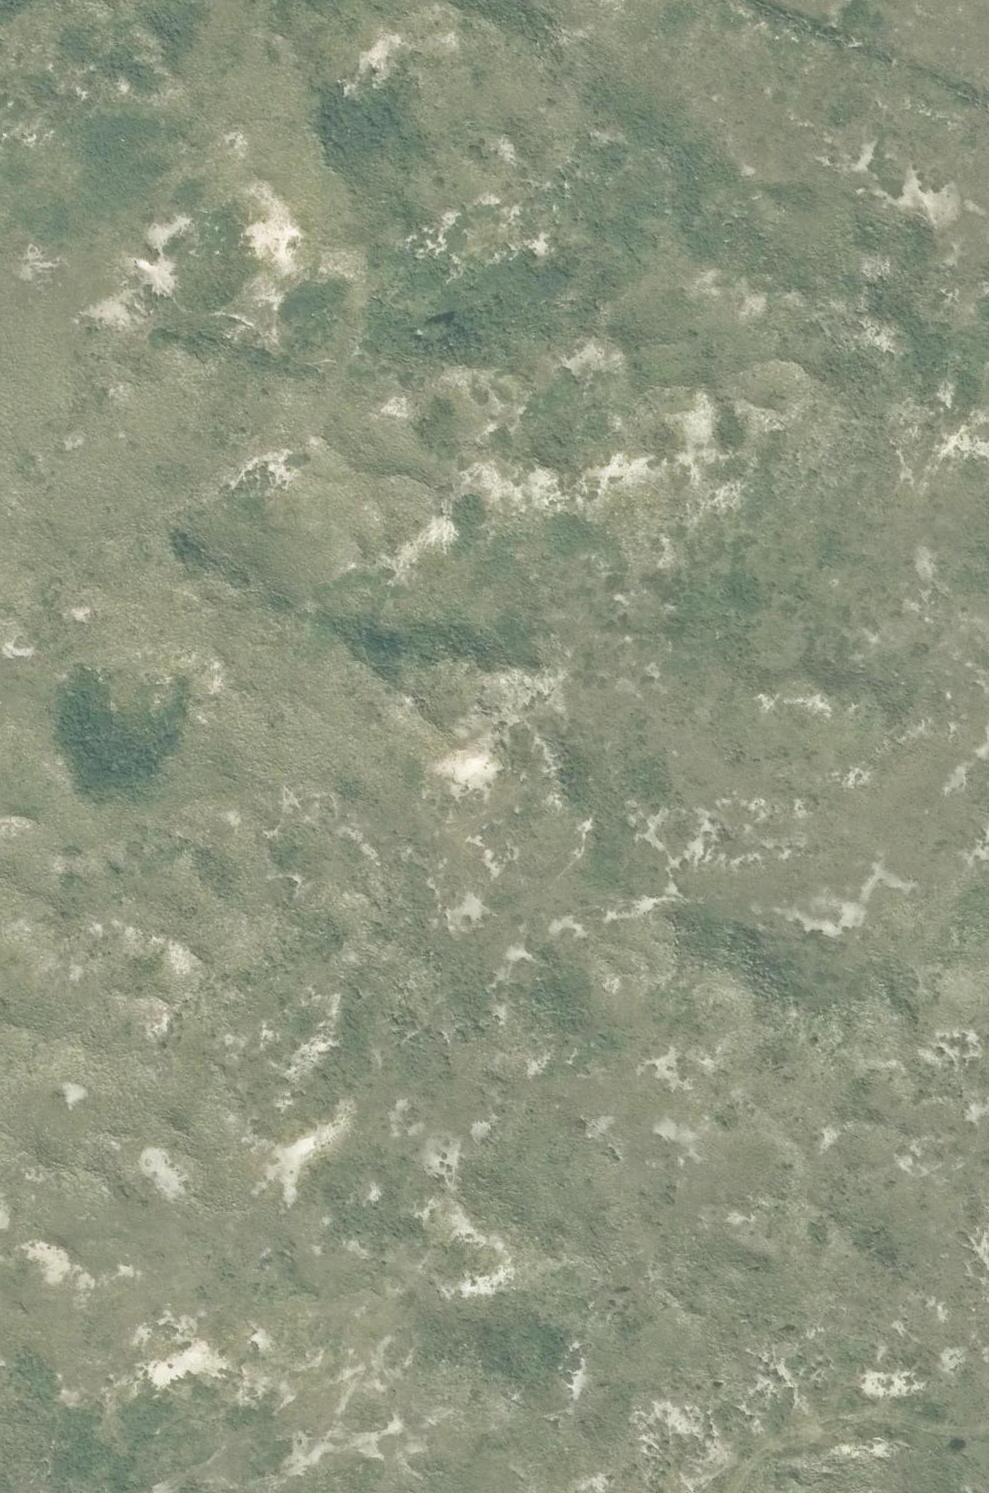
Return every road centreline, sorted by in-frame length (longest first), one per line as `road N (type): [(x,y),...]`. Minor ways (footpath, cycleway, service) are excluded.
road 1 (track): [(836,1448),(826,1441),(767,1455),(737,1482),(736,1492)]

